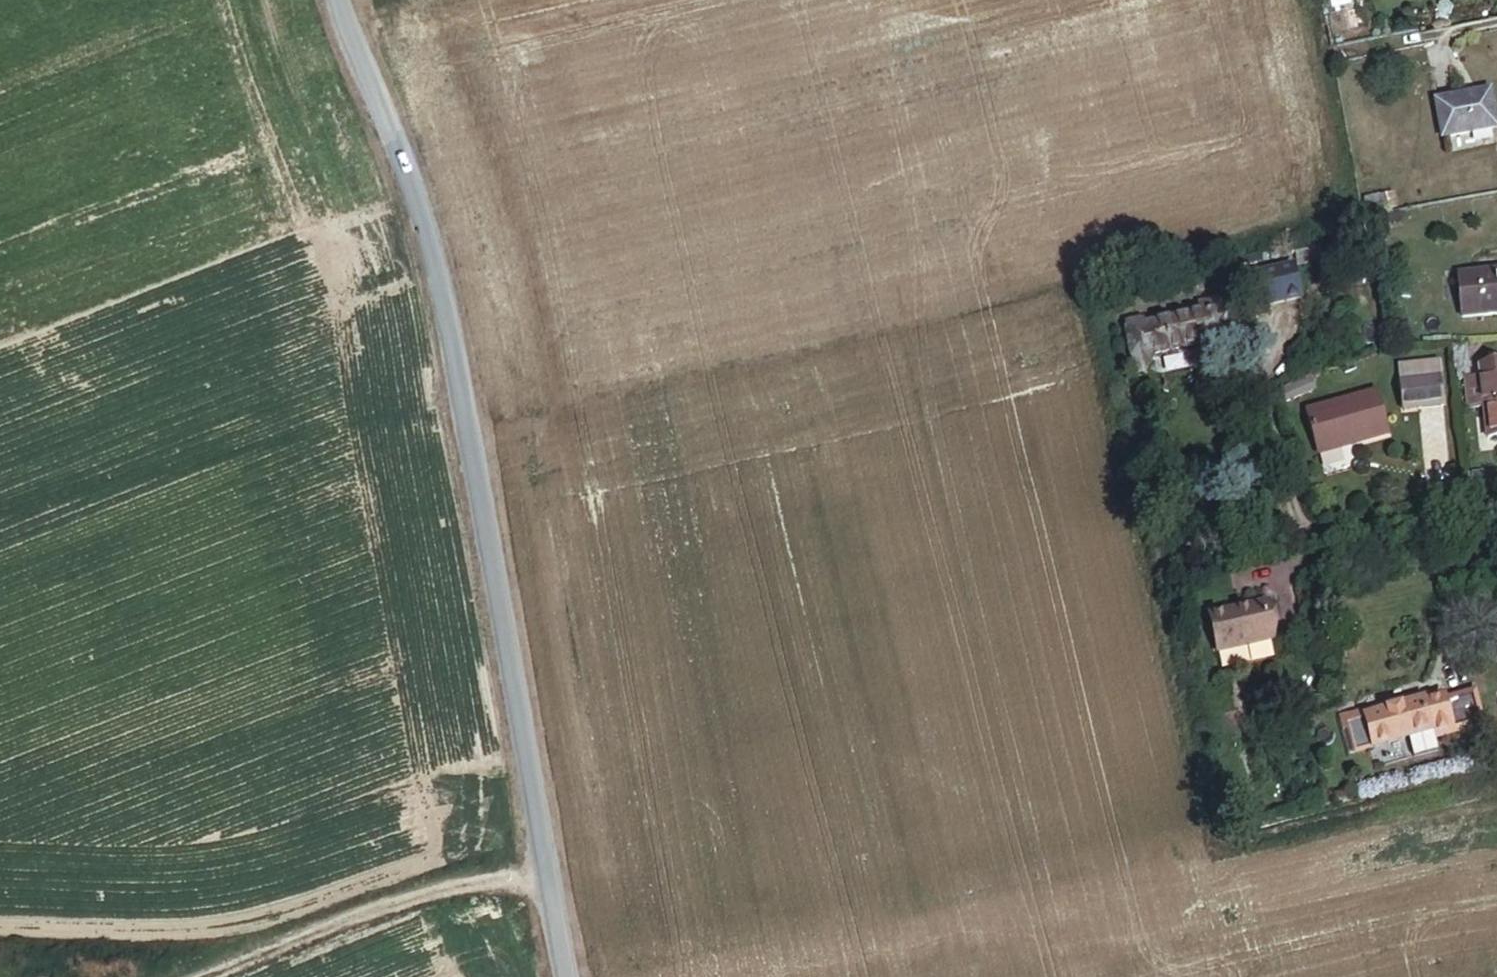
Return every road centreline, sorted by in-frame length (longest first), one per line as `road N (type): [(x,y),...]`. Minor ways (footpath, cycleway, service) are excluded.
road 1 (unclassified): [(569,976),(469,426),(401,149),(352,51),(339,0)]

